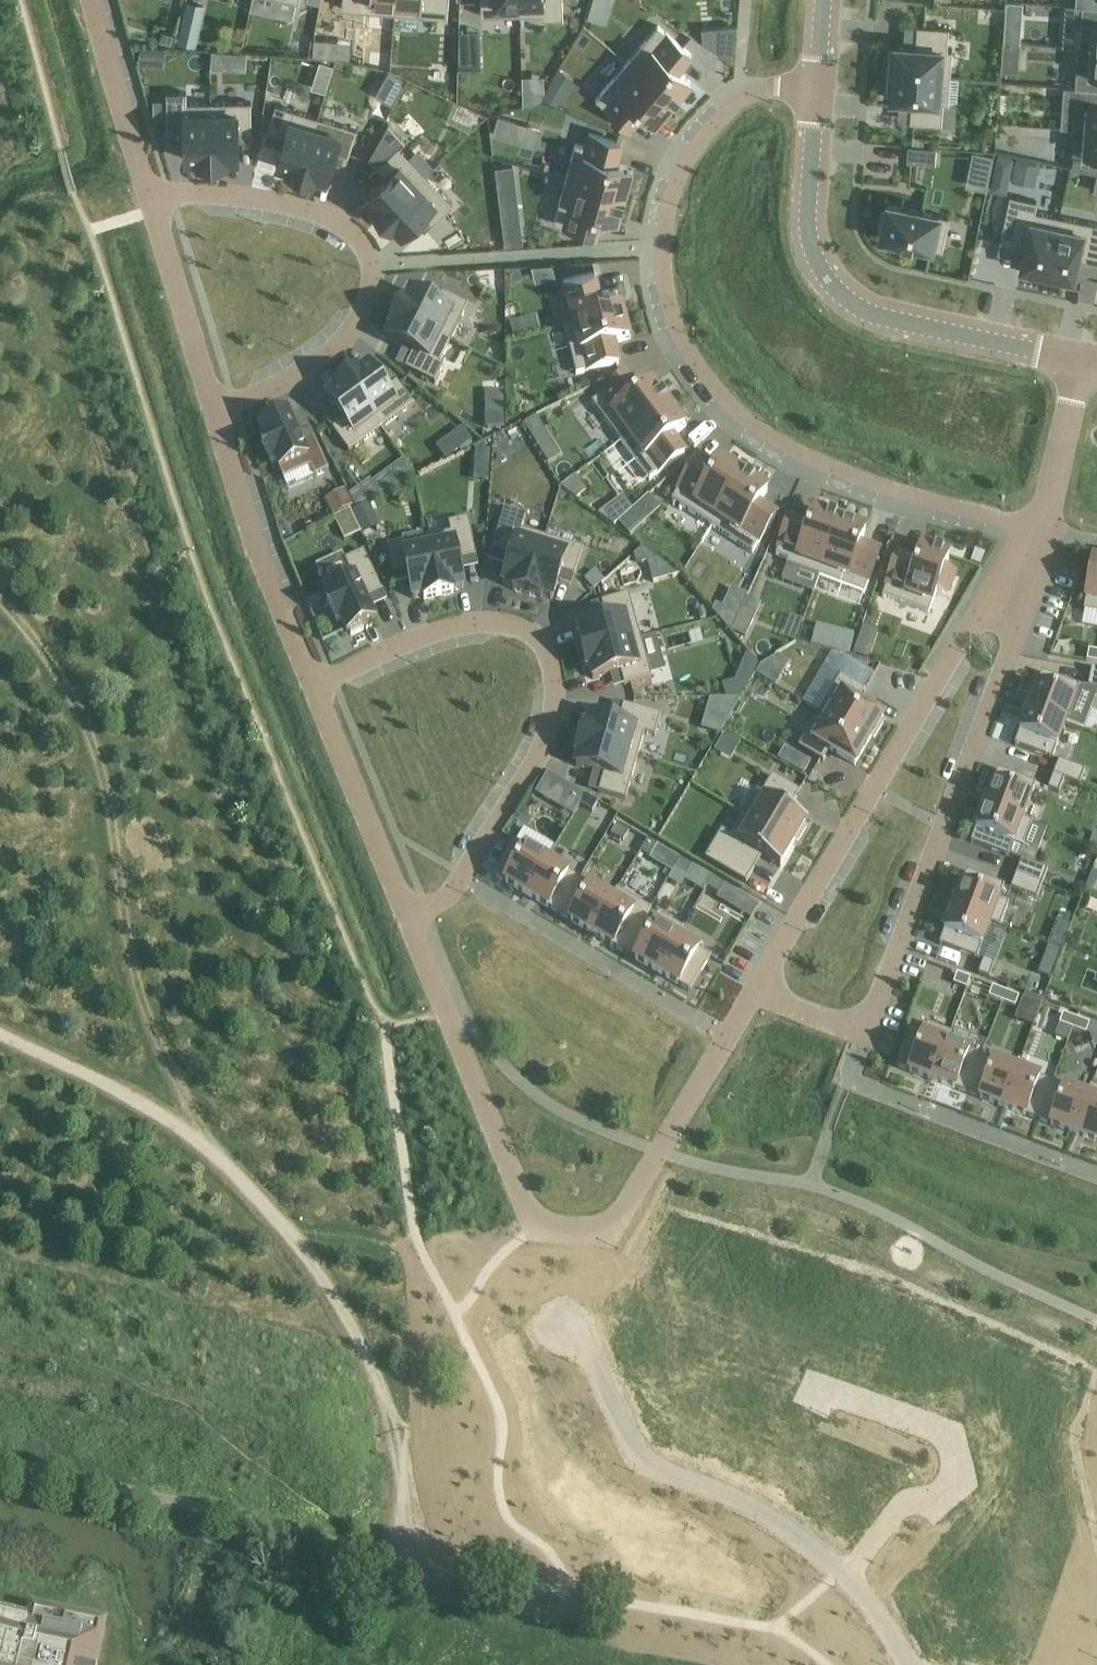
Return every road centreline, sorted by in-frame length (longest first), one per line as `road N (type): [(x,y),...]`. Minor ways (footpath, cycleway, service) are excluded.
road 1 (residential): [(1042,530),(894,490),(802,453),(761,431),(695,362),(672,318),(662,246),(671,201),(714,123),(746,98),(781,87),(811,90)]
road 2 (residential): [(411,923),(528,1226),(612,1234),(754,990)]
road 3 (residential): [(312,684),(456,624),(517,623),(545,649),(553,677),(551,725),(462,876),(411,923)]
road 4 (unclassified): [(575,1322),(651,1461),(766,1512),(848,1574),(911,1664)]
road 5 (residential): [(754,990),(974,617),(1022,584)]
road 6 (residential): [(155,200),(254,195),(311,211),(350,231),(371,265),(365,309),(330,352),(213,415)]
road 7 (residential): [(1022,584),(1014,644),(867,1031)]
road 8 (residential): [(1082,361),(888,319),(844,295),(816,258),(805,212),(811,90)]
road 9 (track): [(0,1454),(401,1558)]
road 10 (unknown): [(848,1574),(905,1501),(939,1497),(954,1477),(949,1433),(822,1389)]
road 11 (residential): [(213,415),(240,513),(312,684)]
road 12 (residential): [(312,684),(411,923)]
road 13 (residential): [(155,200),(213,415)]
road 14 (residential): [(92,0),(155,200)]
road 15 (residential): [(1082,361),(1042,530)]
road 16 (residential): [(754,990),(867,1031)]

